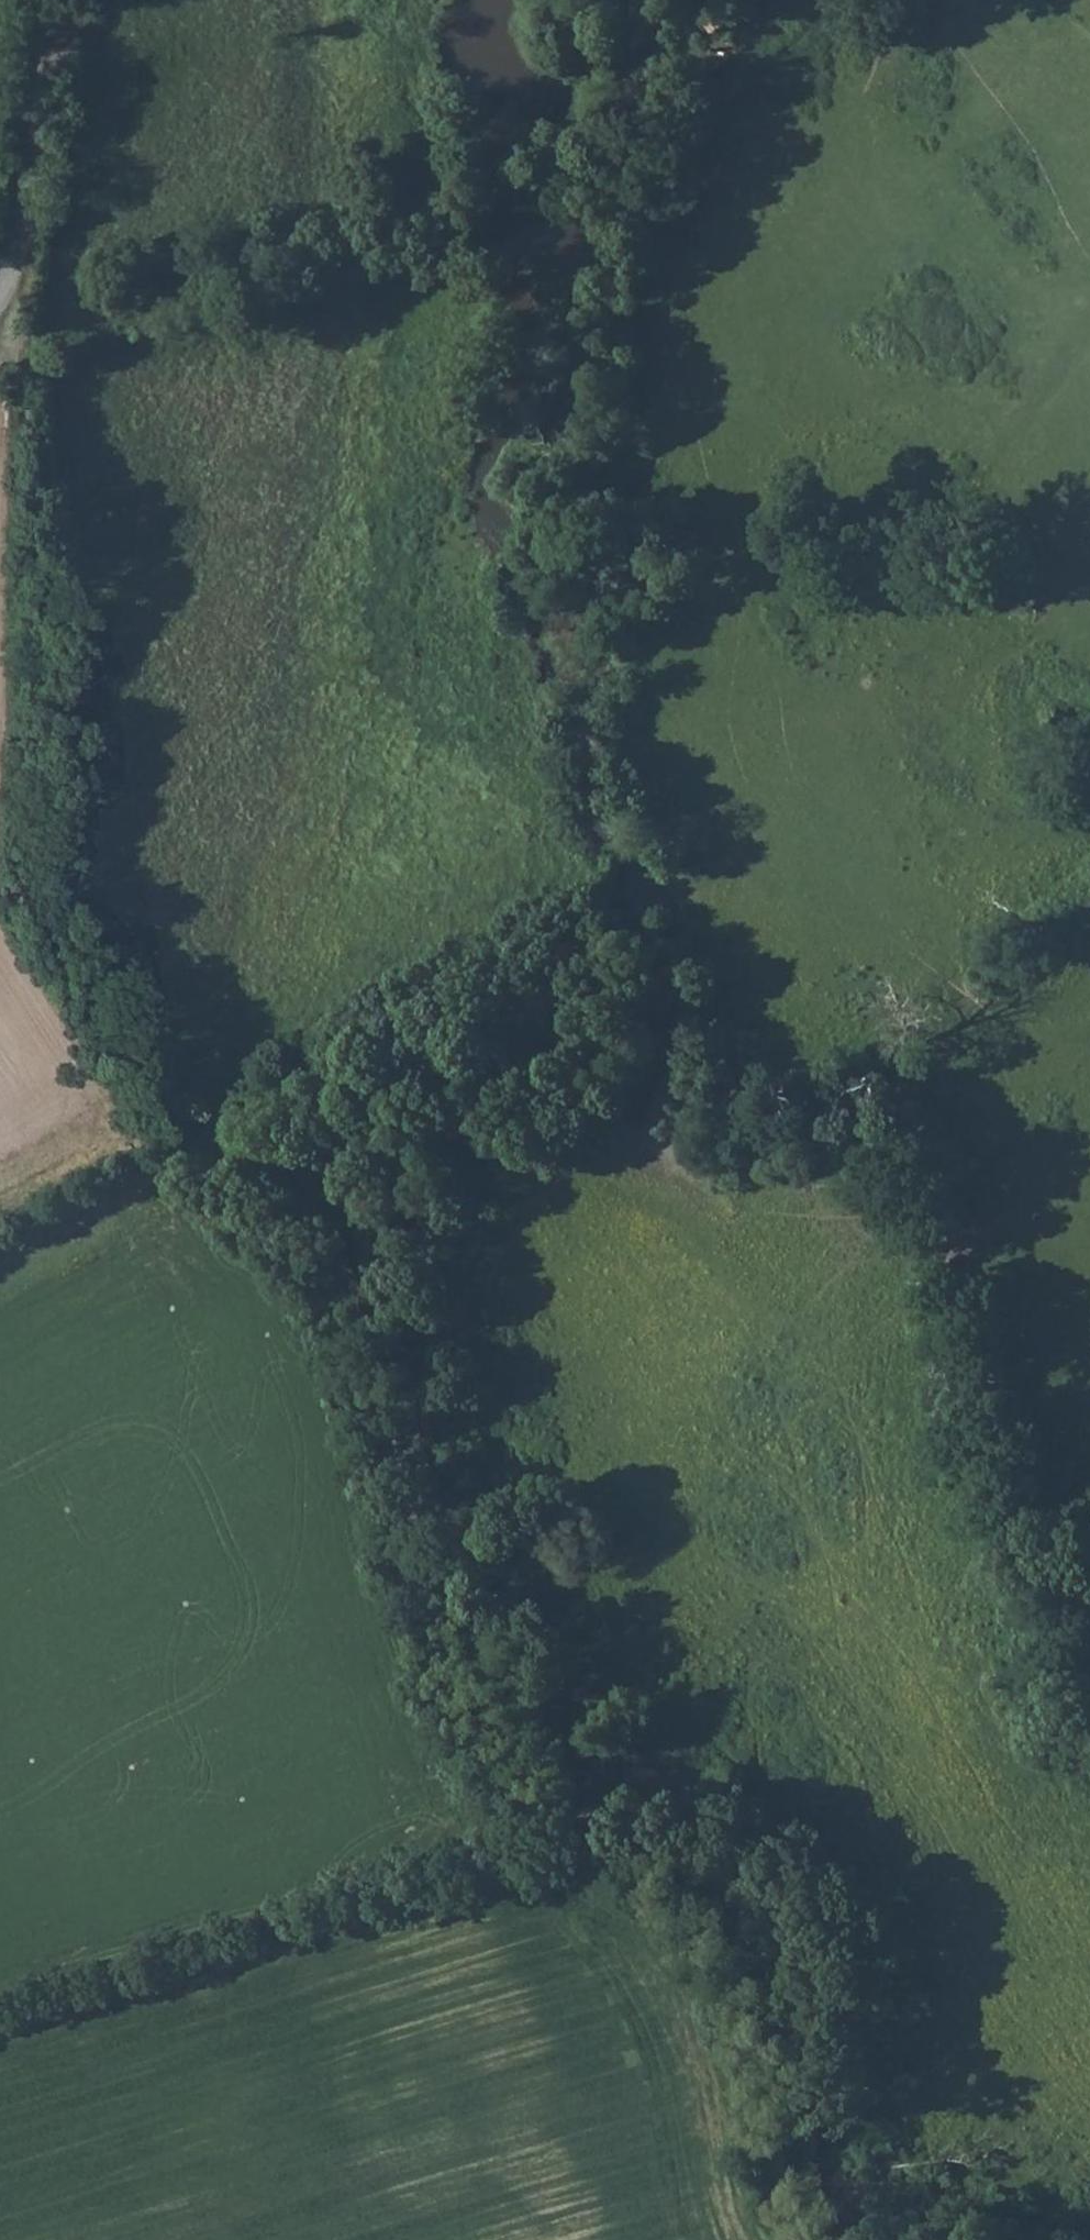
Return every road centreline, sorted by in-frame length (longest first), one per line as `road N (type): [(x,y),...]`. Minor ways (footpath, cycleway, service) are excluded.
road 1 (unclassified): [(57,0),(27,204),(0,285)]

